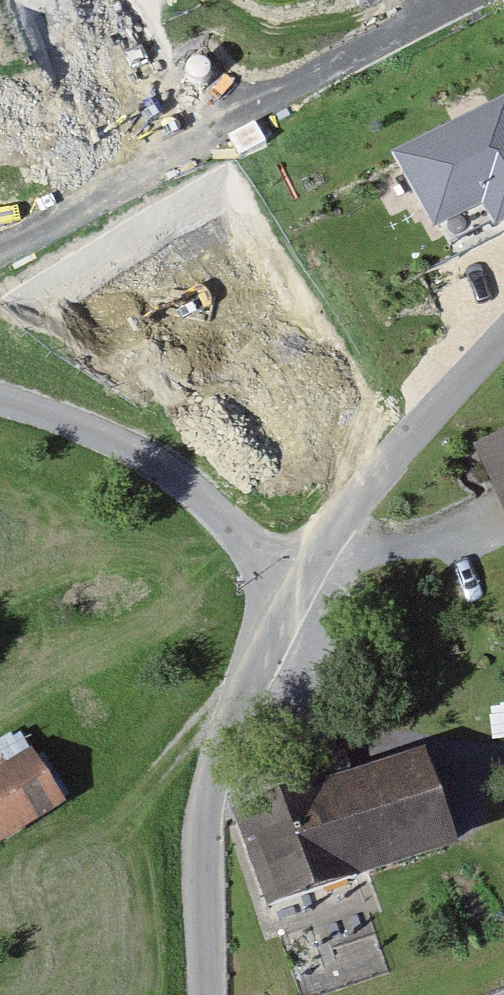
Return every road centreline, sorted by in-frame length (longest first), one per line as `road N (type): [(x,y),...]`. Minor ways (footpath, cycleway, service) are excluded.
road 1 (residential): [(209,994),(203,869),(215,767),(254,650),(286,589)]
road 2 (unclassified): [(286,589),(208,504),(143,455),(0,402)]
road 3 (residential): [(286,589),(503,339)]
road 4 (track): [(254,650),(379,729),(503,755)]

